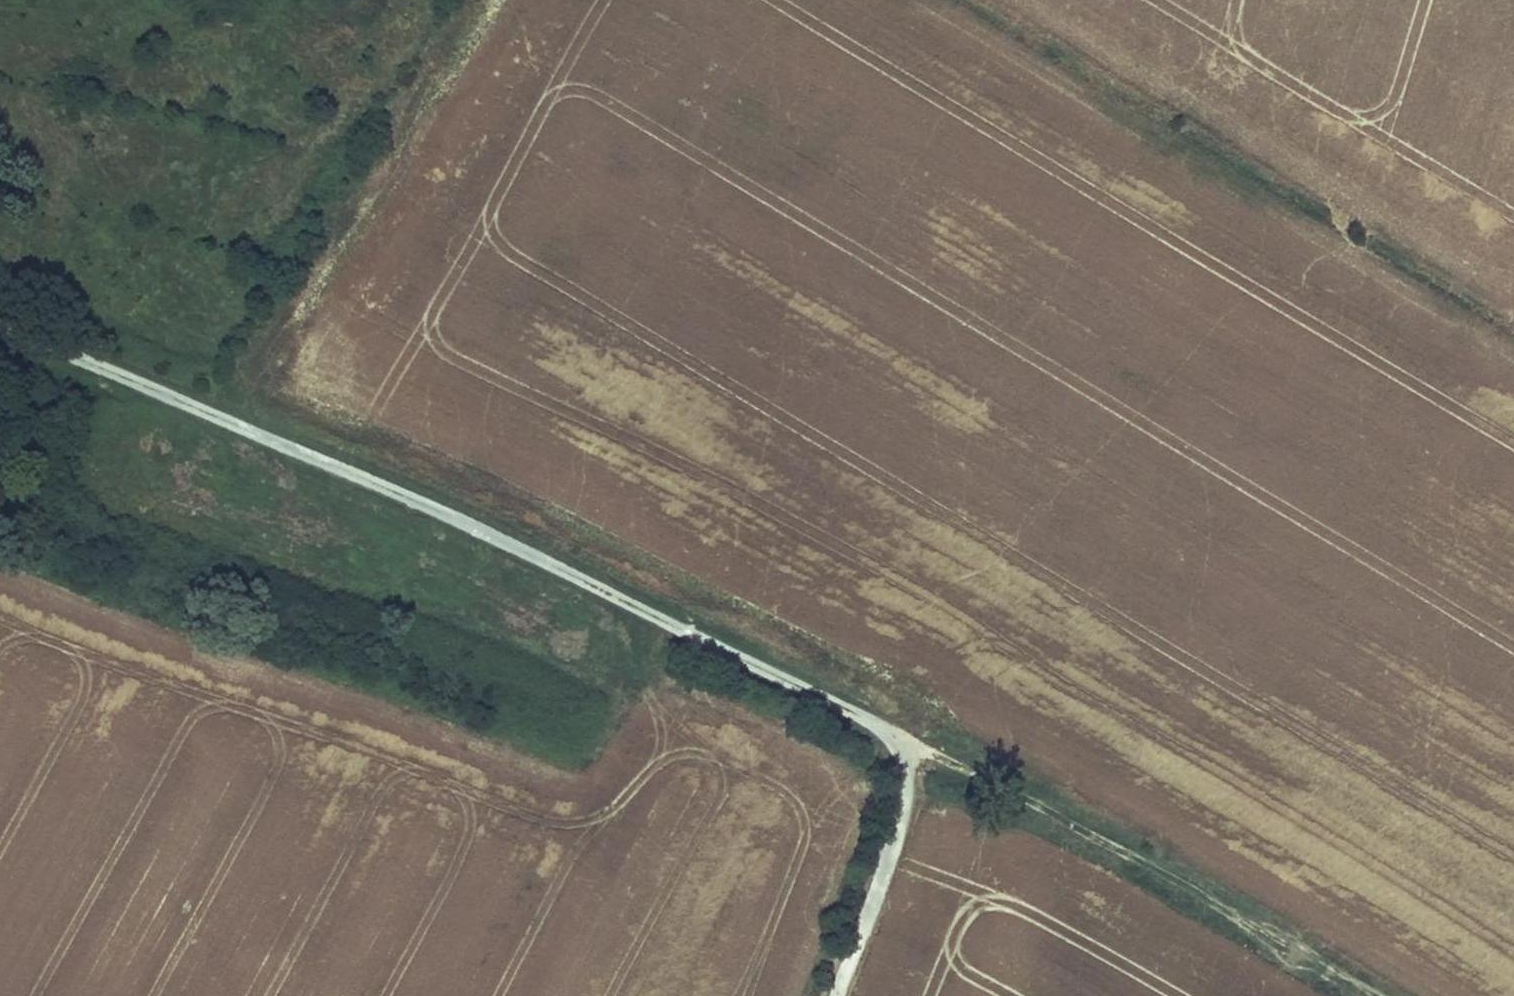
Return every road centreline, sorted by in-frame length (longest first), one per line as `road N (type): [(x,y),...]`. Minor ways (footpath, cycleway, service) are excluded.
road 1 (track): [(866,718),(488,537),(0,327)]
road 2 (track): [(1363,995),(1116,845),(866,718)]

